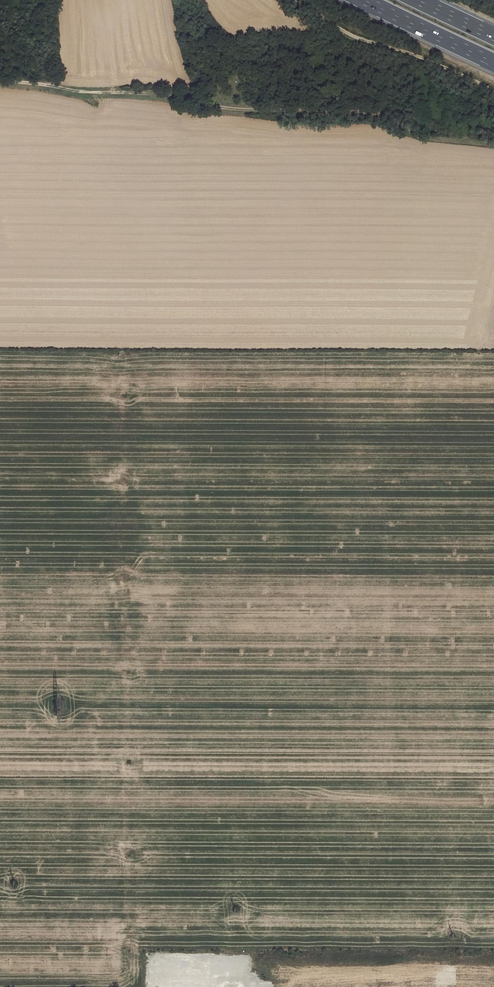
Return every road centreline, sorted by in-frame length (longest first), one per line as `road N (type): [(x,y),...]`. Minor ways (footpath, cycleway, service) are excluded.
road 1 (track): [(0,81),(170,94),(226,108),(372,112),(416,135),(493,144)]
road 2 (track): [(294,0),(345,31),(493,90)]
road 3 (motorway): [(364,0),(493,63)]

